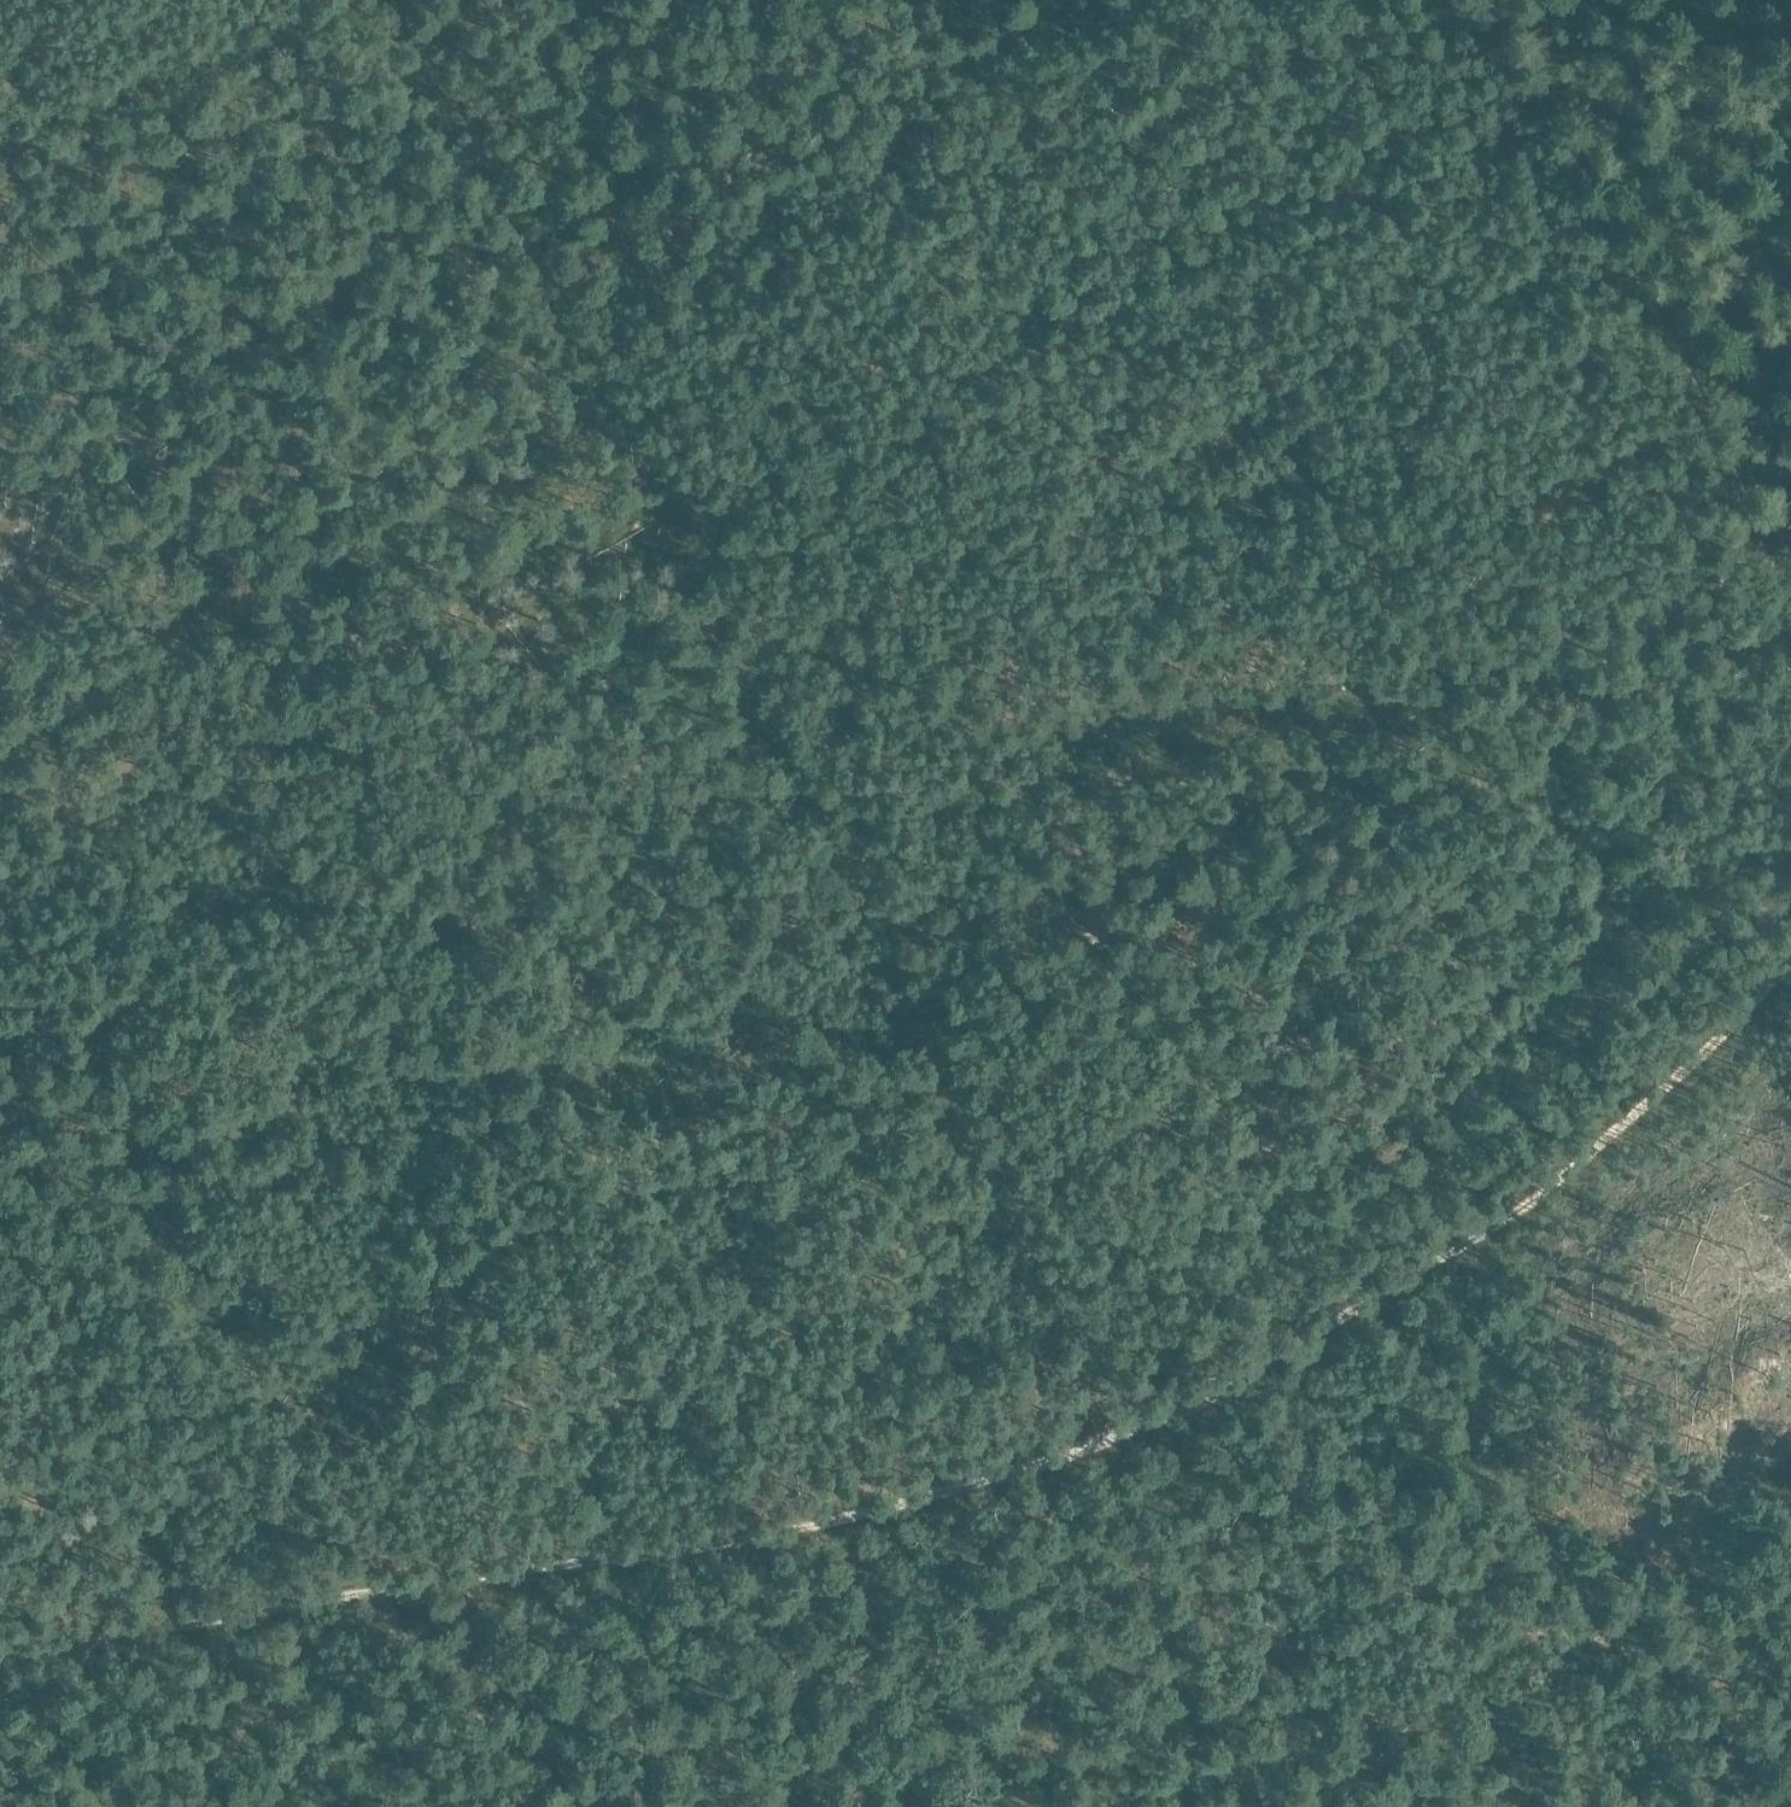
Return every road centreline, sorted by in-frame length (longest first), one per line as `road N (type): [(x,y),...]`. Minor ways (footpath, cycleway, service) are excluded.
road 1 (track): [(105,1635),(698,1548),(1010,1473),(1161,1418),(1489,1230),(1601,1147),(1790,960)]

